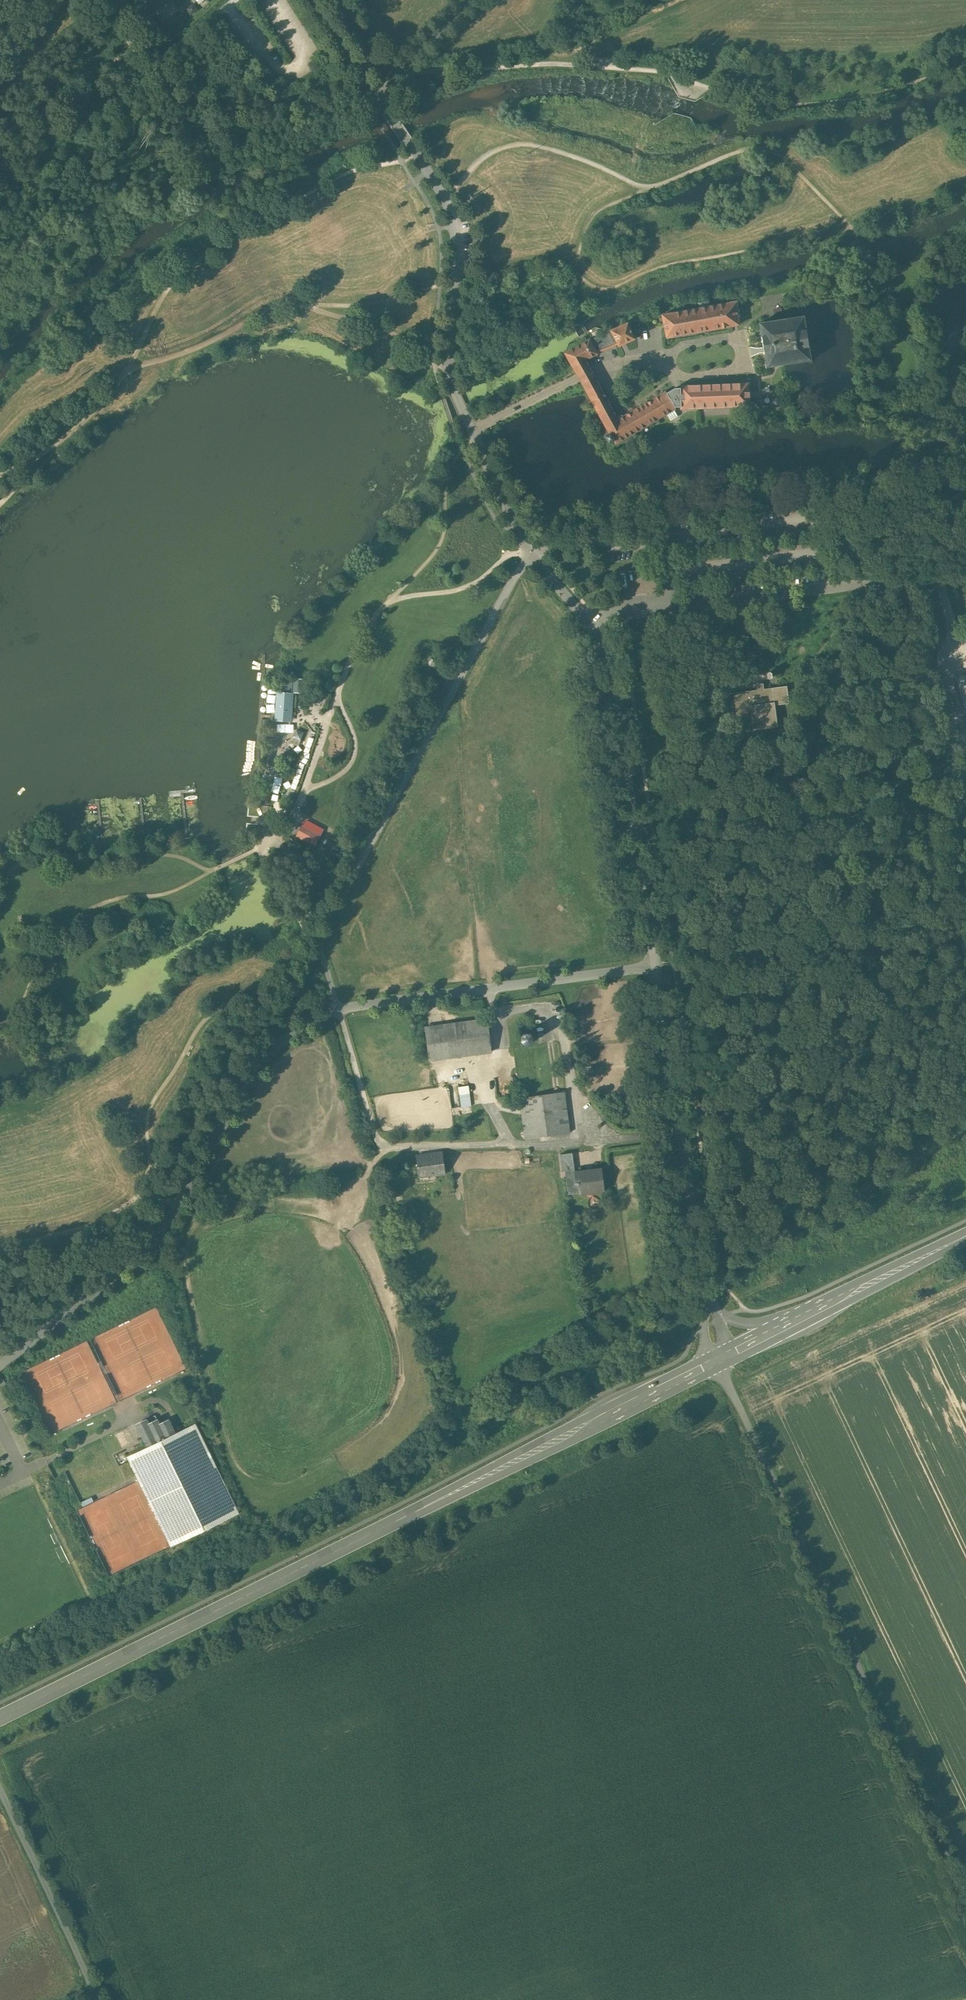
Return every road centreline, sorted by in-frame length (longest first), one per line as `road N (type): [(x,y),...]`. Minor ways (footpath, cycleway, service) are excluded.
road 1 (secondary): [(0,1717),(718,1361)]
road 2 (unclassified): [(965,1900),(718,1361)]
road 3 (unclassified): [(584,621),(926,576),(938,583),(957,640),(946,673),(965,739)]
road 4 (unclassified): [(338,1011),(323,933),(530,553)]
road 5 (unclassified): [(375,92),(449,207),(457,270),(449,376),(530,553)]
road 6 (unclassified): [(338,1011),(287,1039),(255,1073),(155,1236),(0,1362)]
road 7 (unclassified): [(584,621),(609,664),(656,968)]
road 8 (unclassified): [(656,968),(709,1301)]
road 9 (unclassified): [(656,968),(338,1011)]
road 10 (unclassified): [(97,1999),(0,1788)]
road 11 (secondary): [(825,1307),(965,1235)]
road 12 (unclassified): [(375,92),(471,0)]
road 13 (unclassified): [(825,1307),(753,1323),(709,1301)]

